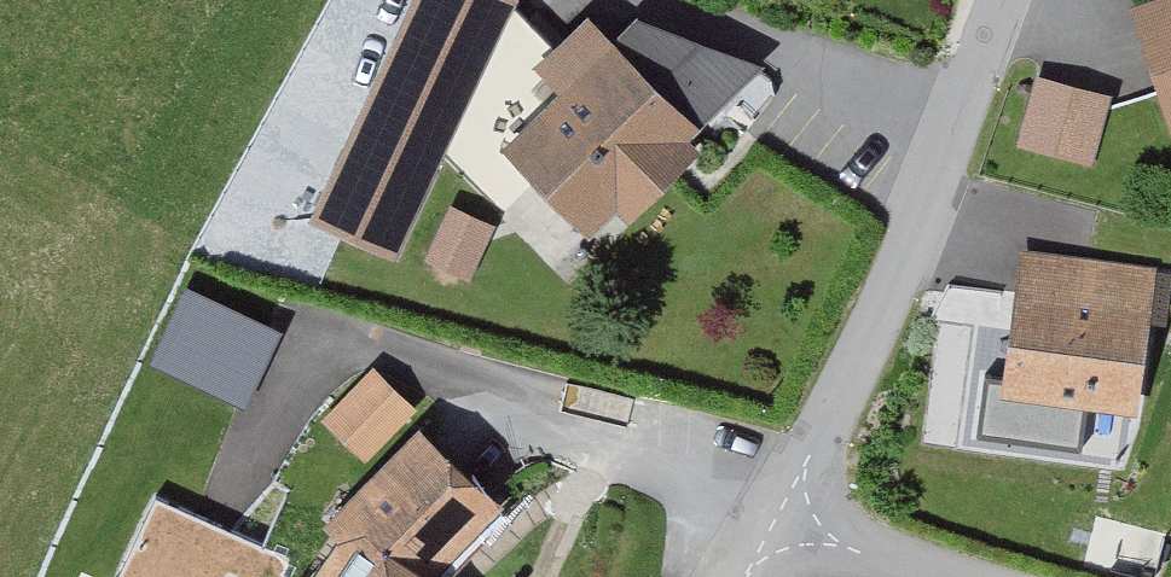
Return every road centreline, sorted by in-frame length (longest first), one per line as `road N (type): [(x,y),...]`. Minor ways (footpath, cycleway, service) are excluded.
road 1 (residential): [(772,545),(961,113),(1002,0)]
road 2 (residential): [(900,576),(772,545)]

